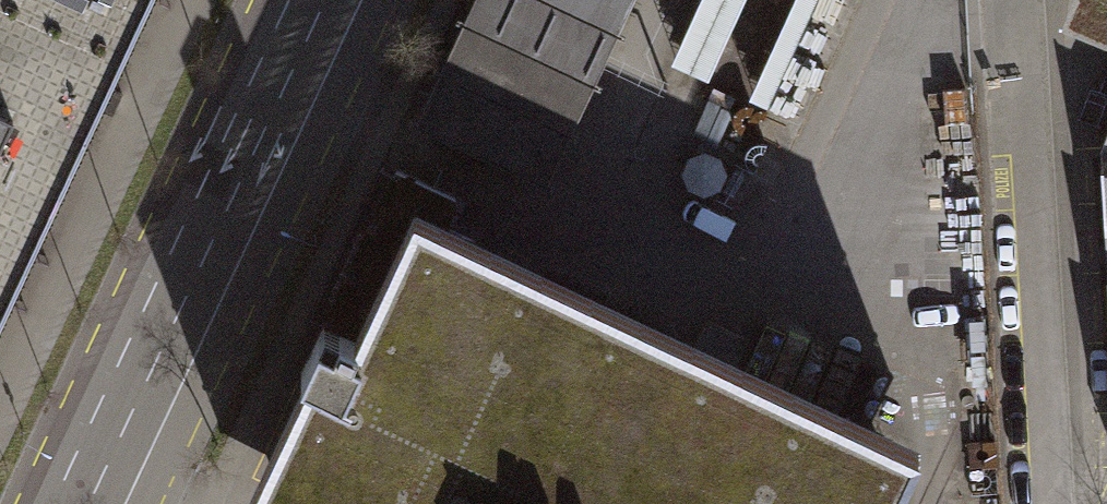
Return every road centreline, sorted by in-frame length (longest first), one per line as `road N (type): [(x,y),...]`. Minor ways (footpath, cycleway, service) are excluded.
road 1 (primary): [(324,0),(86,503)]

